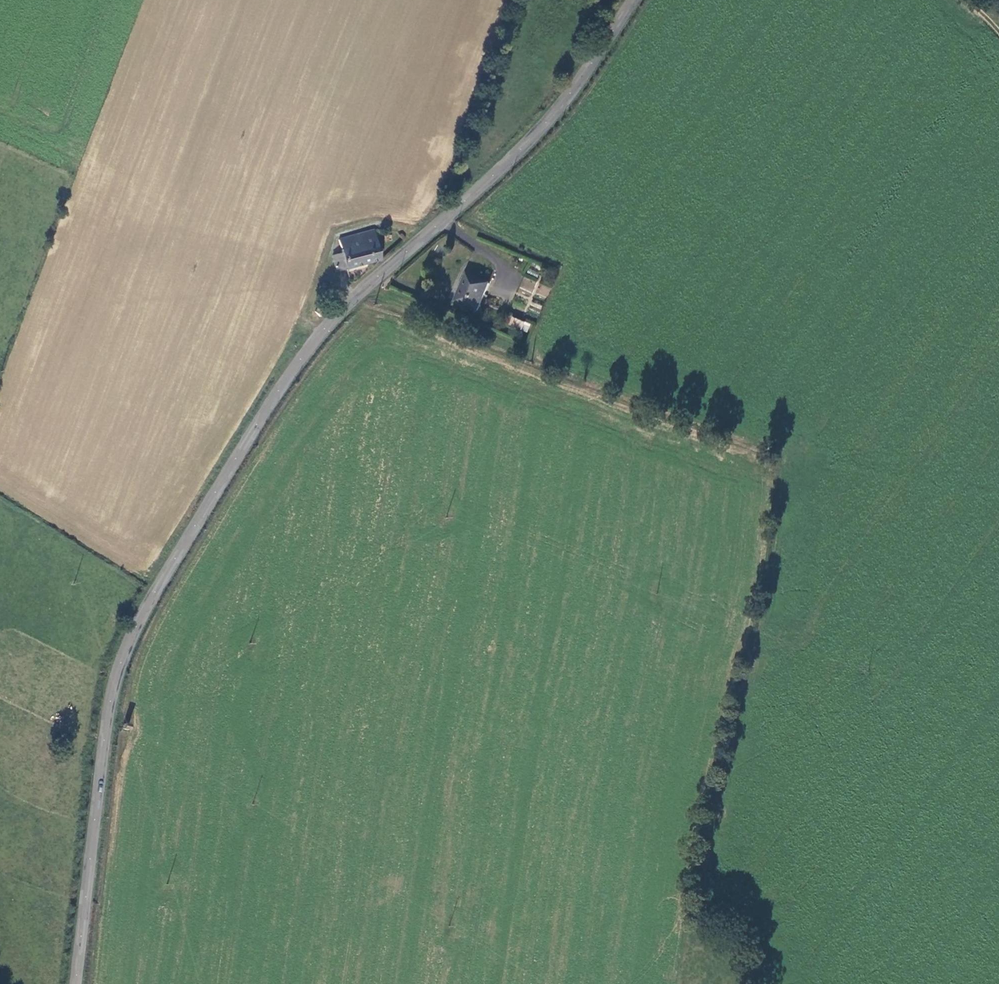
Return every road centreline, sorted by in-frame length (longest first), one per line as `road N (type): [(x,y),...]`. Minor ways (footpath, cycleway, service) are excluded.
road 1 (tertiary): [(76,983),(115,681),(163,578),(277,391),(328,322),(527,141),(631,0)]

